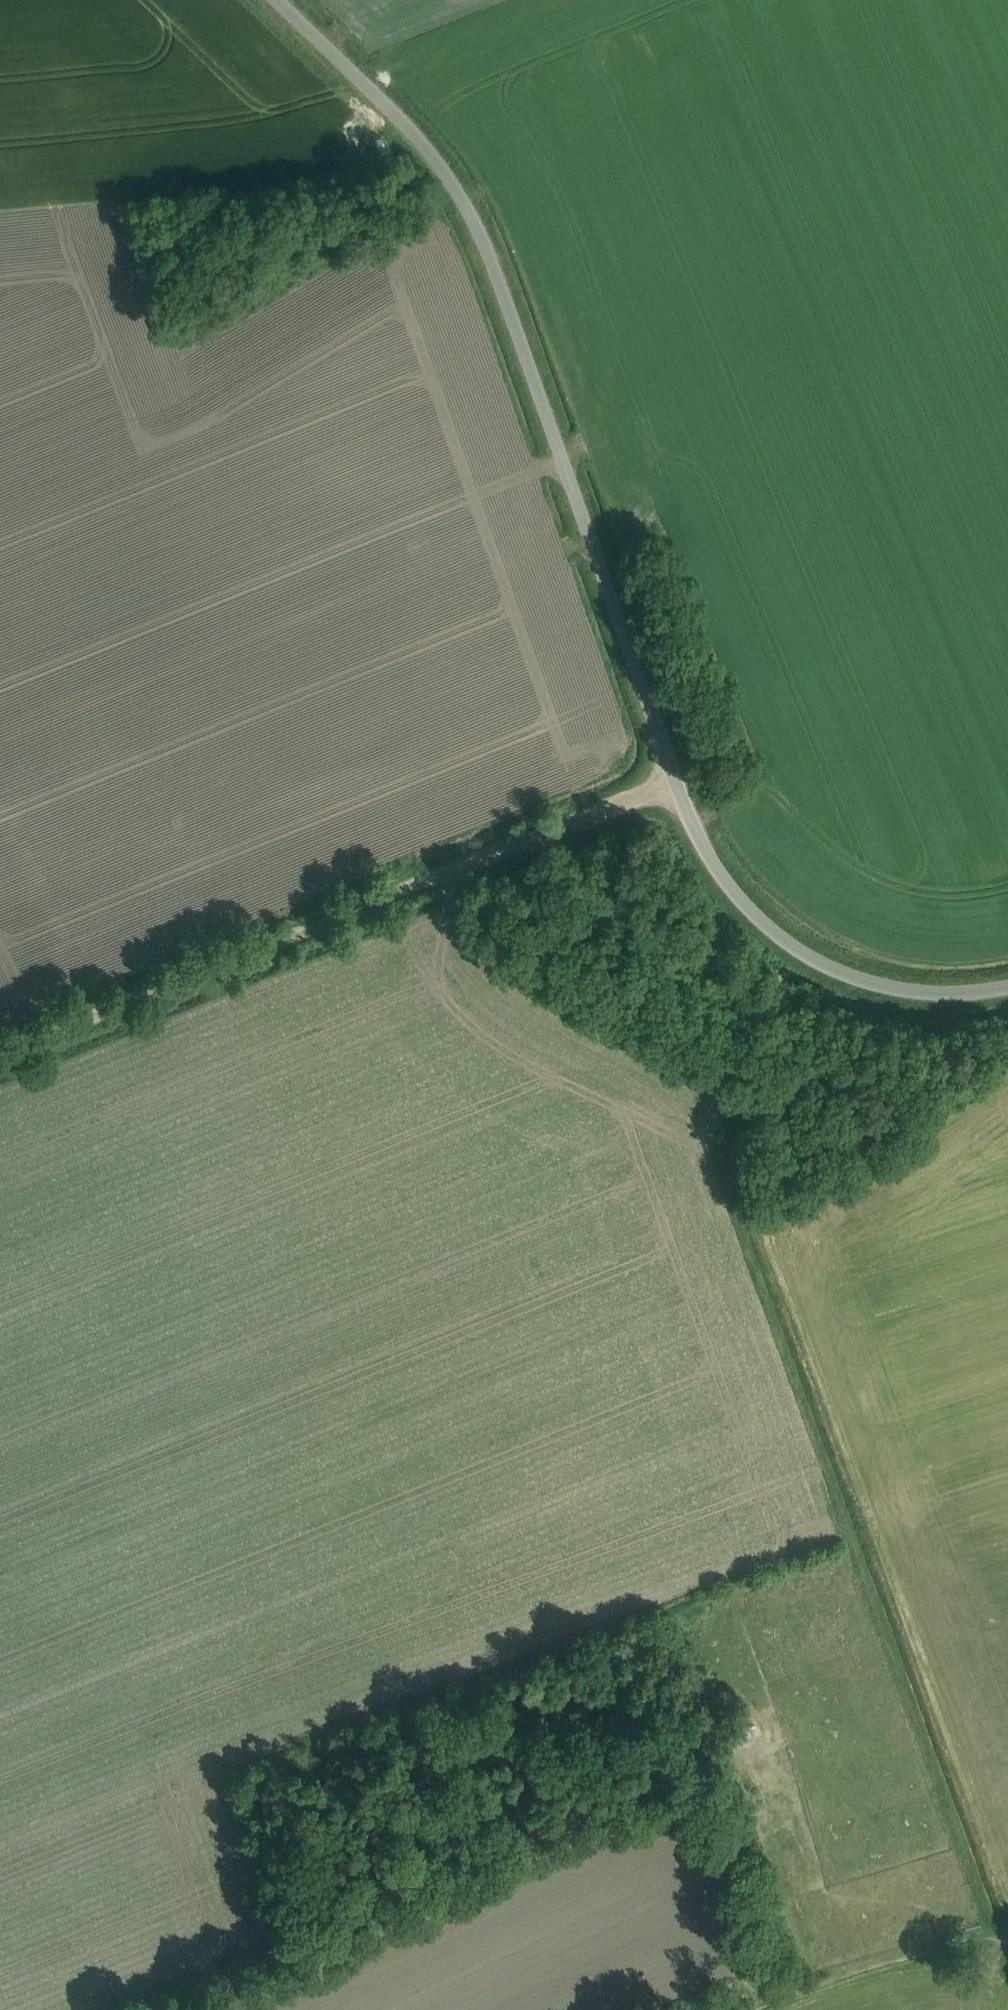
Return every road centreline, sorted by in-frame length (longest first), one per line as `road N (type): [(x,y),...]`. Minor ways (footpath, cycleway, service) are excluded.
road 1 (unclassified): [(275,0),(420,141),(458,192),(502,292),(673,781),(707,855),(742,903),(779,936),(845,974),(942,993),(1007,987)]
road 2 (track): [(753,1208),(1007,1904)]
road 3 (track): [(427,880),(0,1055)]
road 4 (track): [(673,781),(427,880)]
road 5 (track): [(1007,1934),(921,1950),(756,2009)]

